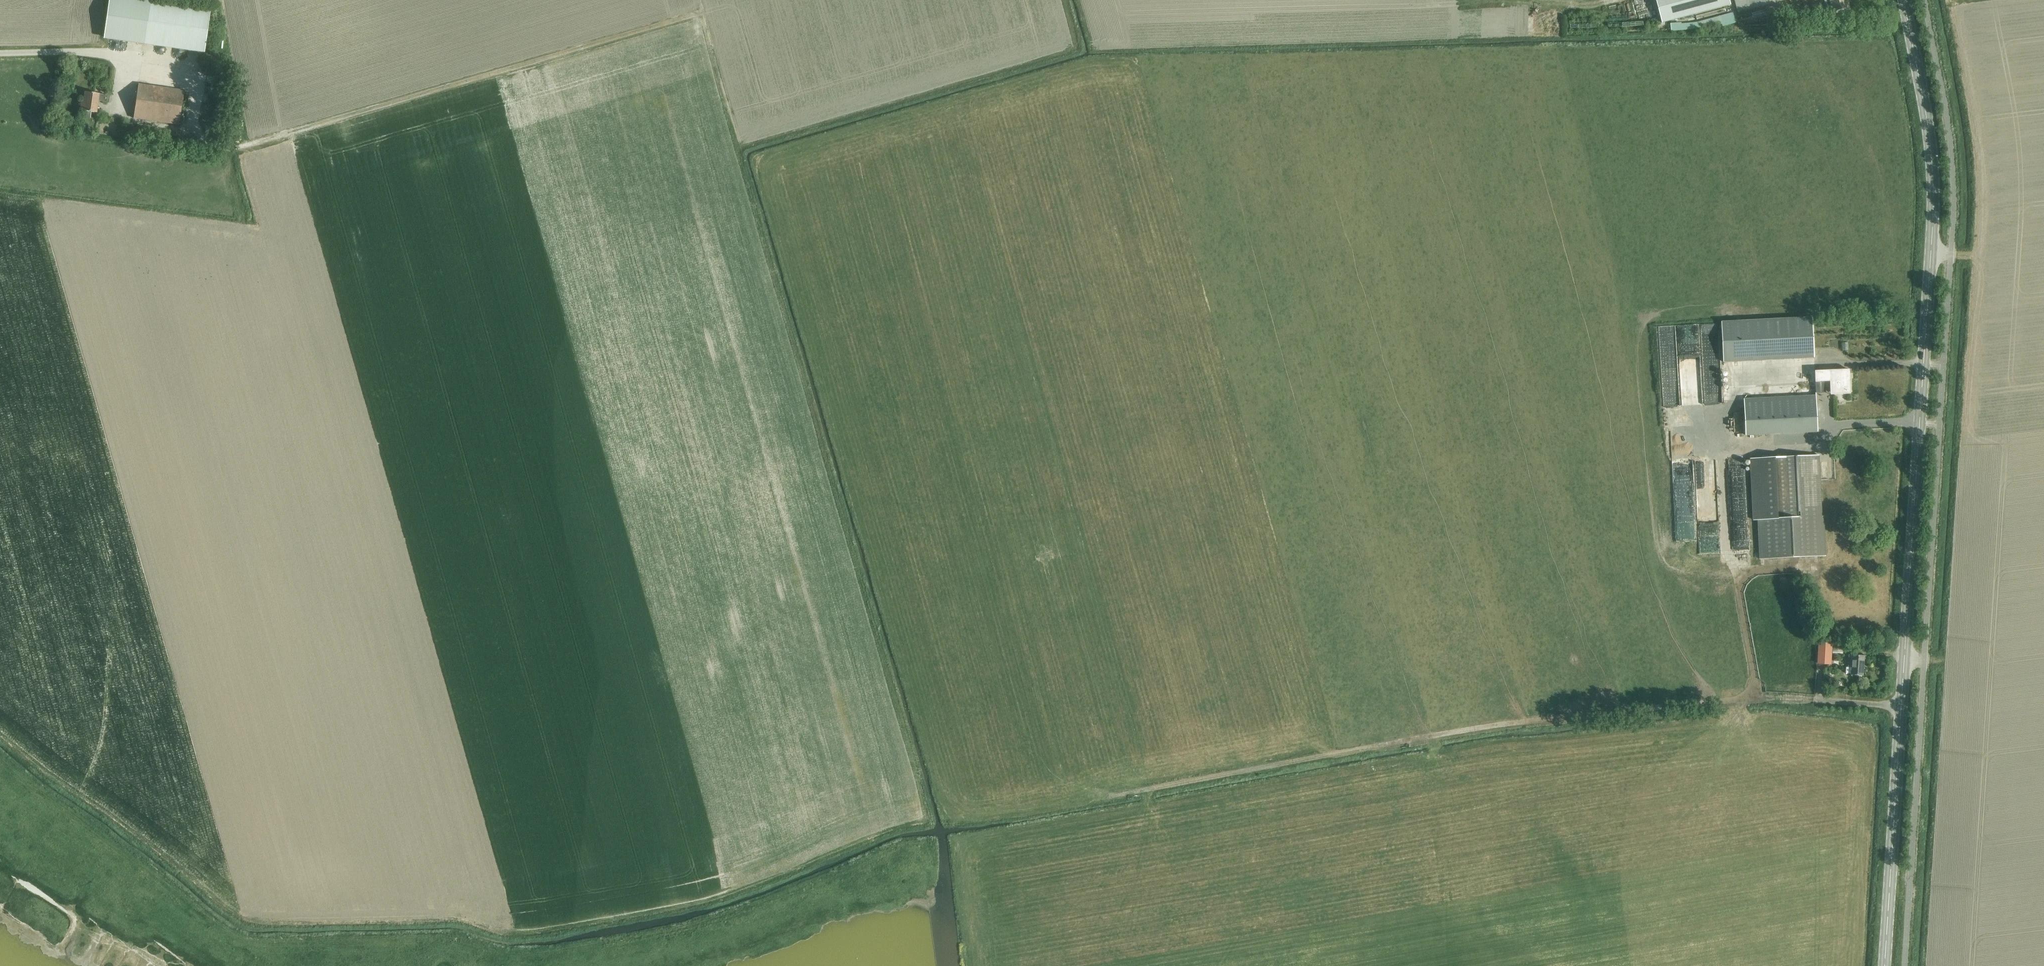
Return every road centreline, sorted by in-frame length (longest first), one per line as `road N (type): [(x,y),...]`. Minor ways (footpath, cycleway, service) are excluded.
road 1 (tertiary): [(1884,965),(1934,192),(1903,0)]
road 2 (track): [(224,148),(709,14)]

